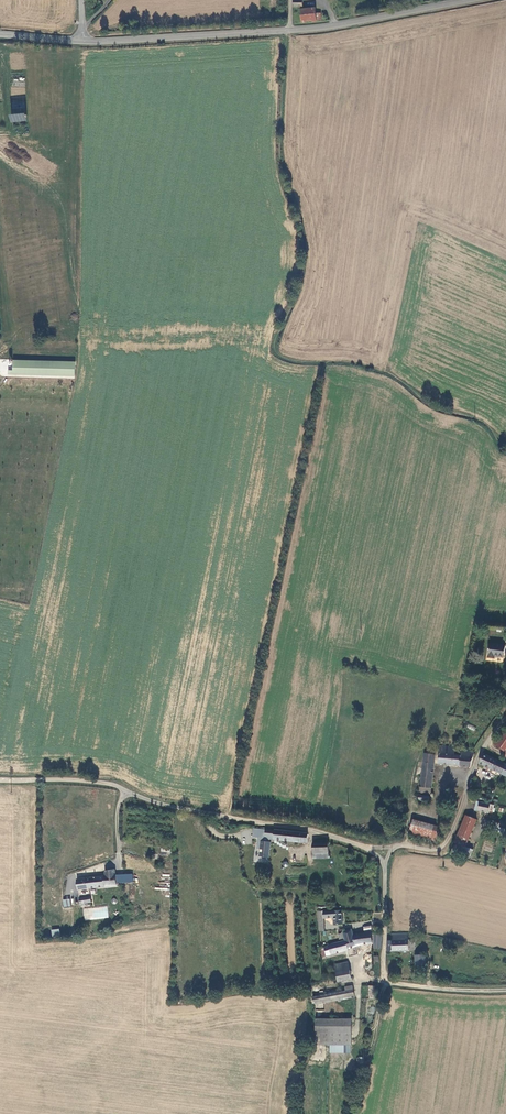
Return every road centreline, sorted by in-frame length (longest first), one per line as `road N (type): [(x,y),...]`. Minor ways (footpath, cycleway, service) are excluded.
road 1 (unclassified): [(126,792),(365,848)]
road 2 (unclassified): [(385,869),(385,979),(505,991)]
road 3 (tertiary): [(84,42),(290,31)]
road 4 (unclassified): [(394,847),(442,847),(481,752),(505,717)]
road 5 (tertiary): [(290,31),(466,0)]
road 6 (track): [(0,781),(69,780),(126,792)]

